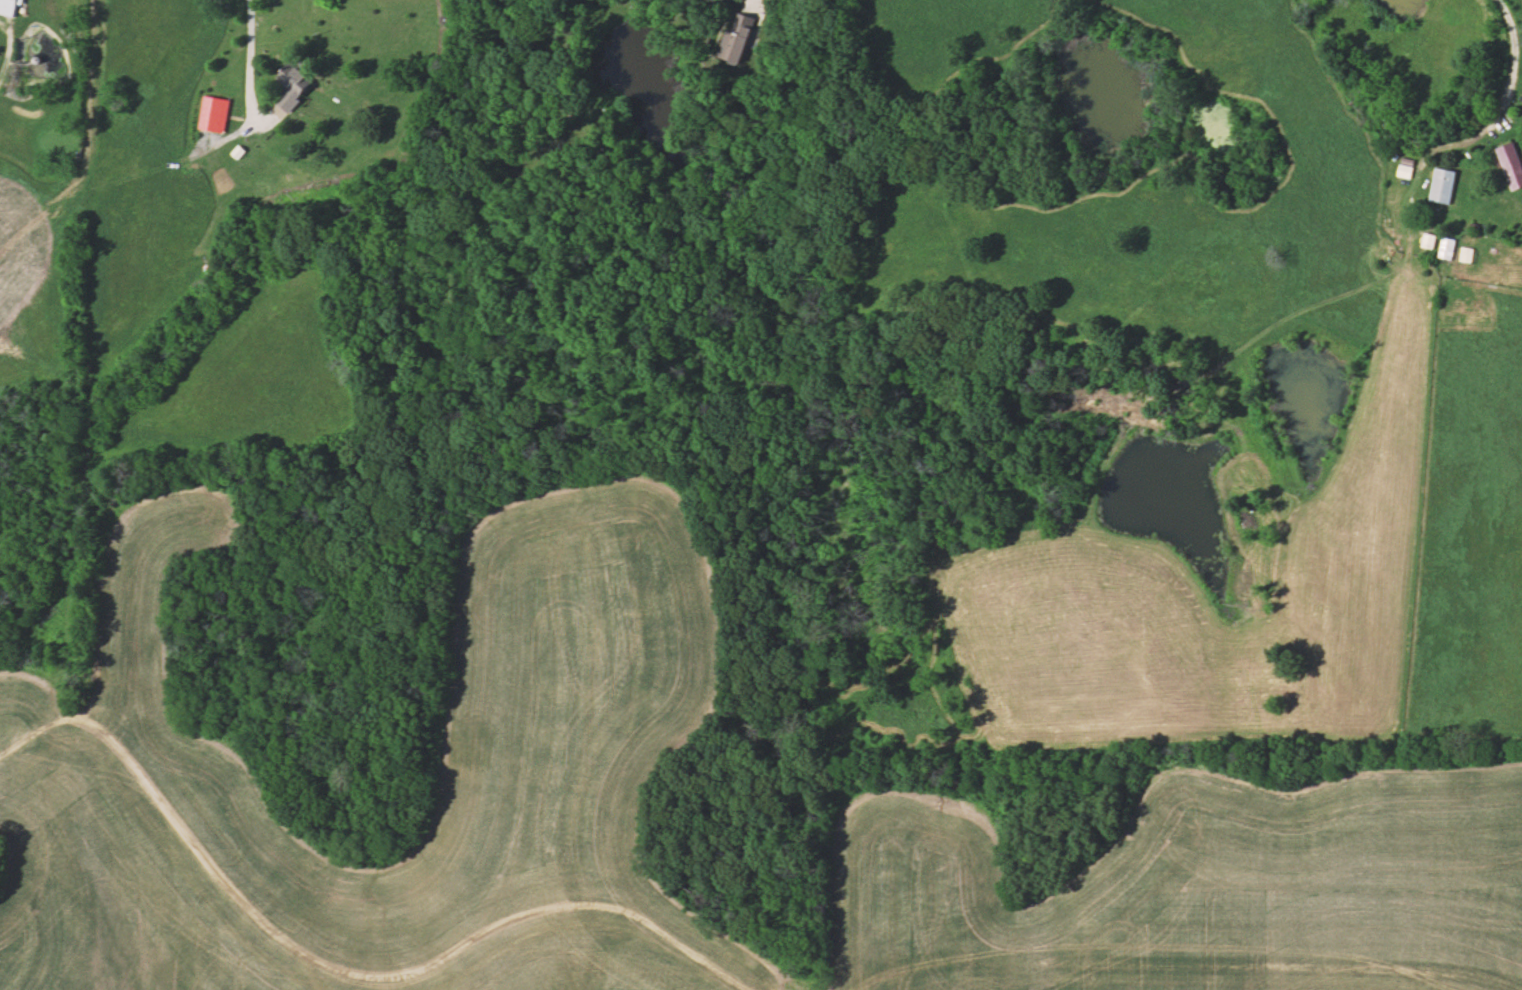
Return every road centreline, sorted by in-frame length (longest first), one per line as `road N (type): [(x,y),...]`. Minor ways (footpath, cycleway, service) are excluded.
road 1 (residential): [(0,766),(59,718),(87,719),(249,910),(280,938),(355,980),(412,977),(513,920),(609,904),(773,989)]

